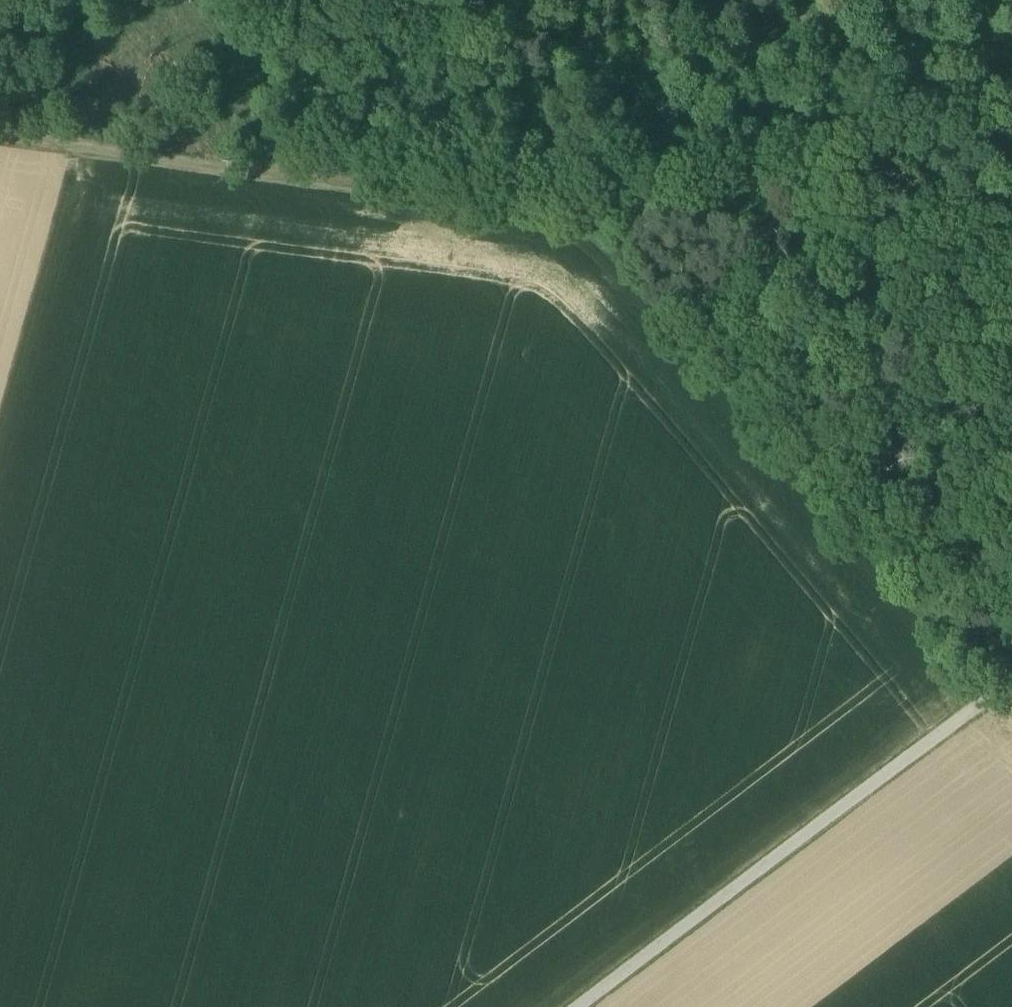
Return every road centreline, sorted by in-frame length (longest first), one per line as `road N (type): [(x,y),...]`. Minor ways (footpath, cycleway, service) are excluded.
road 1 (track): [(1011,140),(586,214),(0,138)]
road 2 (track): [(1011,679),(579,1006)]

